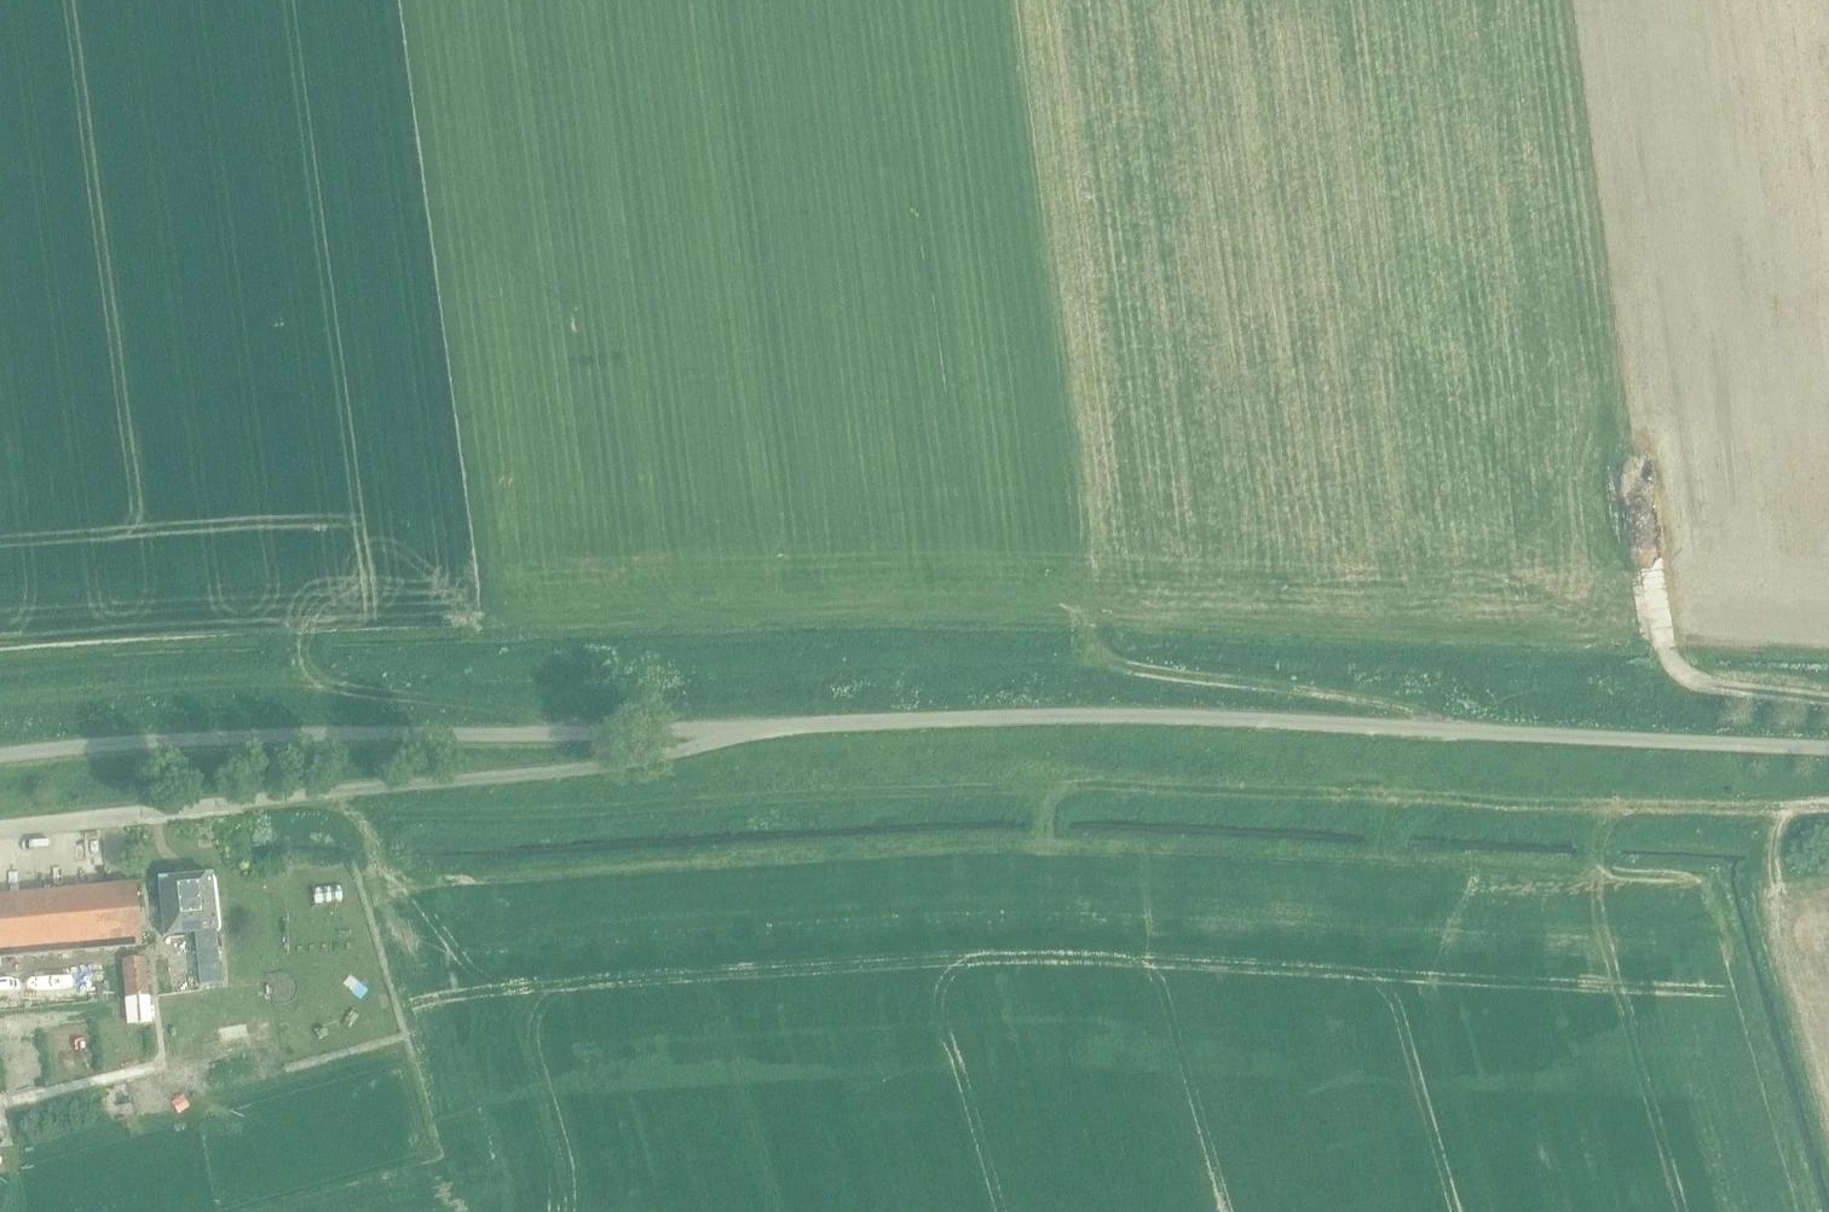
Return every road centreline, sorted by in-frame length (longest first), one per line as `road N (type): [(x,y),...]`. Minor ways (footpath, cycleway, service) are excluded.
road 1 (unclassified): [(0,760),(201,740),(1033,714),(1828,746)]

